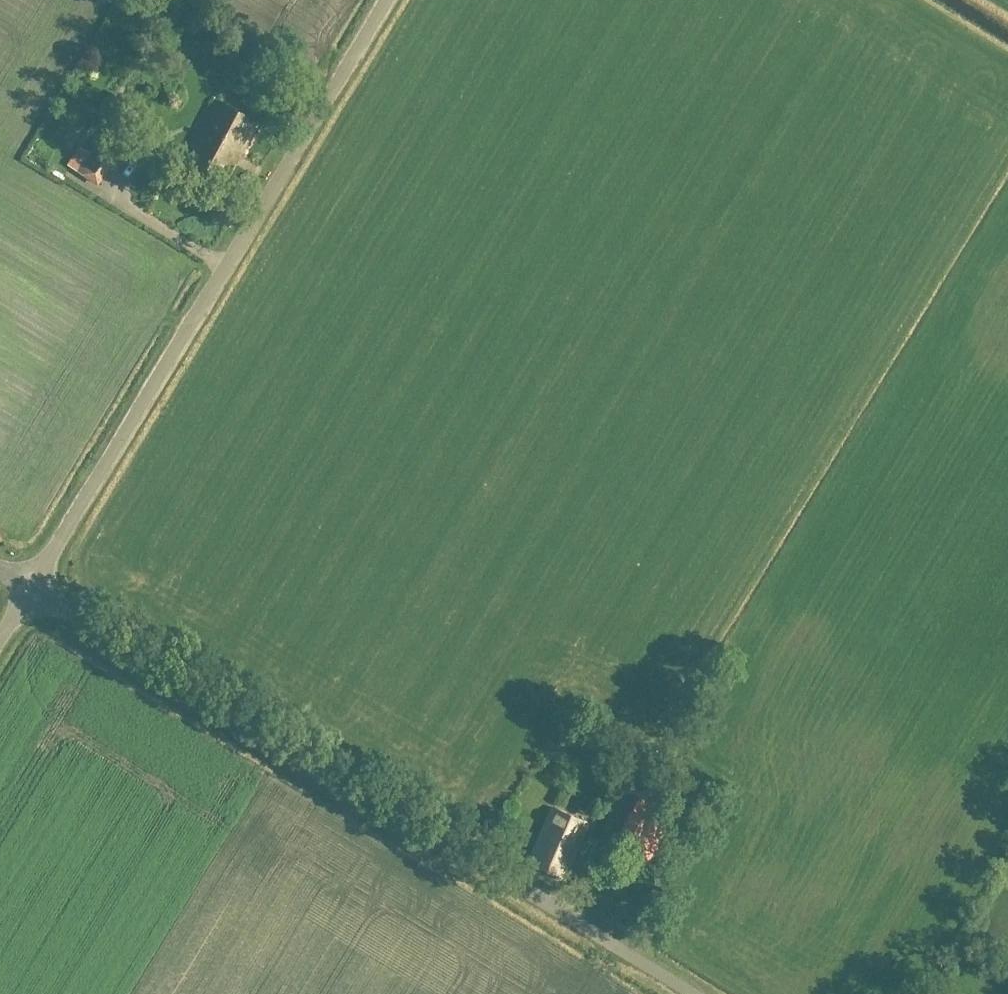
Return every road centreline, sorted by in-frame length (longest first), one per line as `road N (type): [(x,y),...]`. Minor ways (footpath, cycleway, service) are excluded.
road 1 (unclassified): [(687,993),(29,591)]
road 2 (unclassified): [(29,591),(387,0)]

